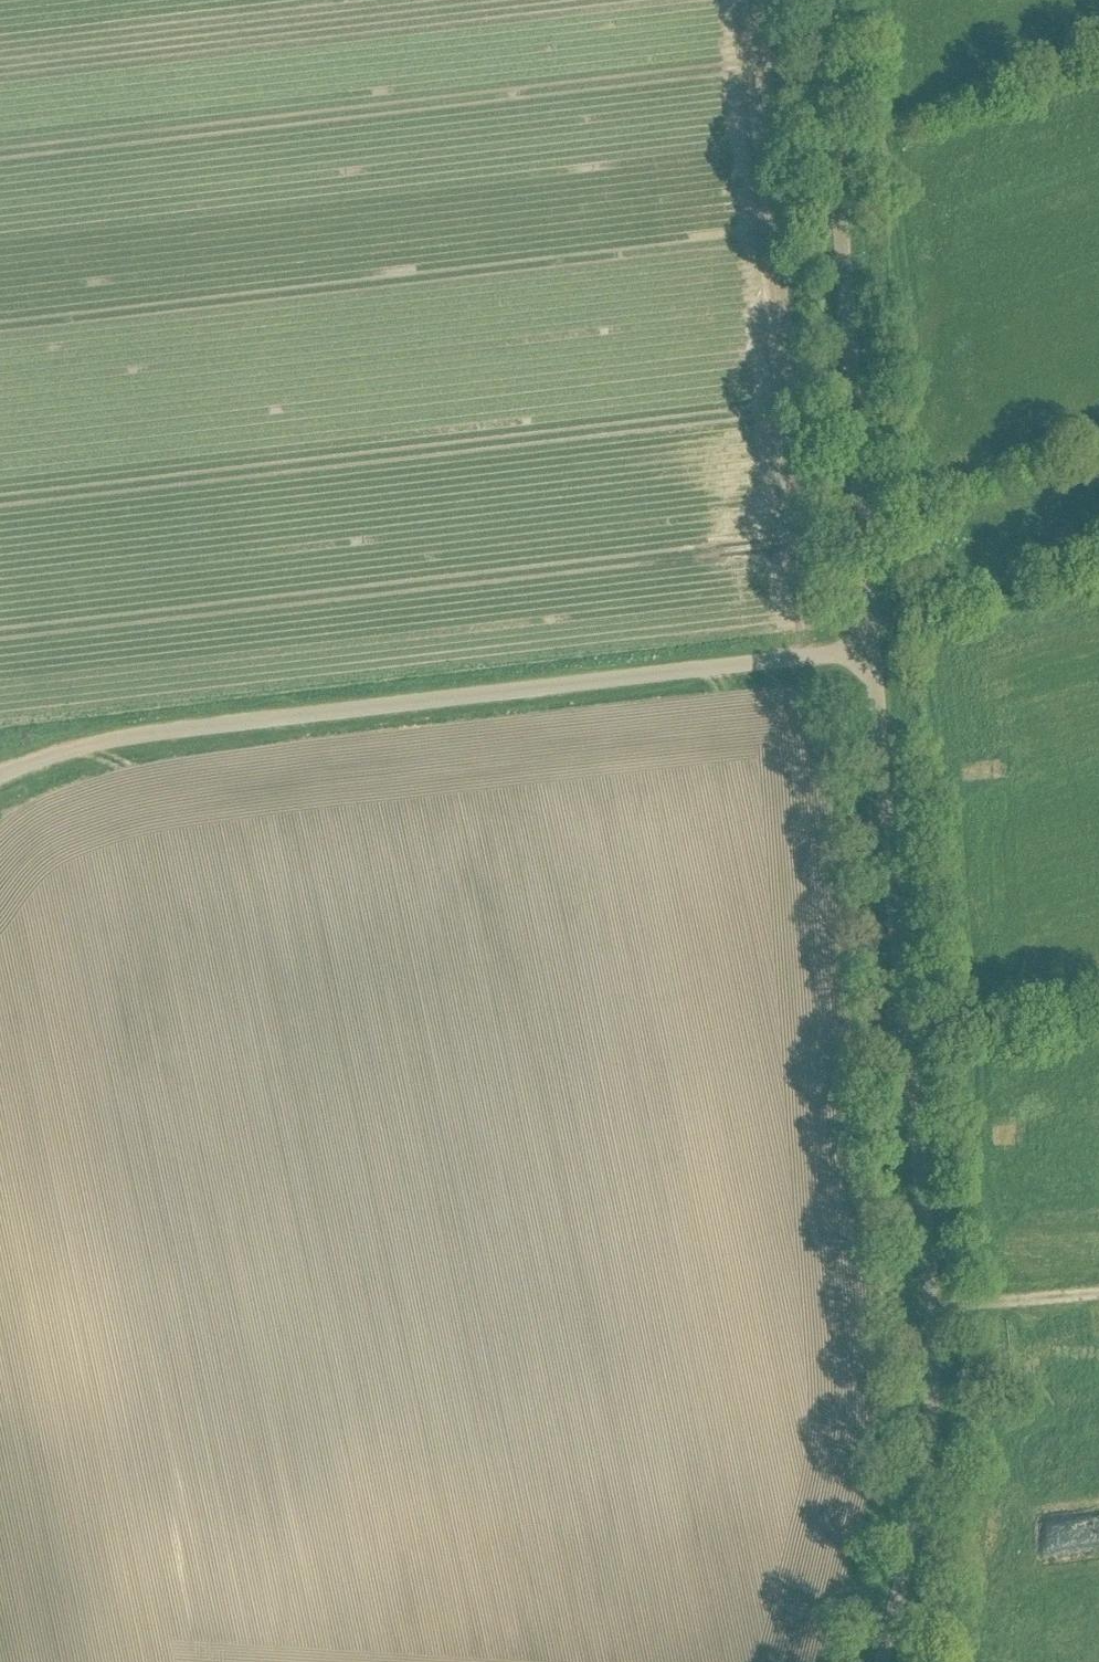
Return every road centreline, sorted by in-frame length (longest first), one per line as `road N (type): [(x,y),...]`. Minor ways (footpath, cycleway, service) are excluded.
road 1 (unclassified): [(880,1661),(932,1446),(932,1302),(872,651)]
road 2 (unclassified): [(0,780),(140,735),(872,651)]
road 3 (unclassified): [(872,651),(822,0)]

